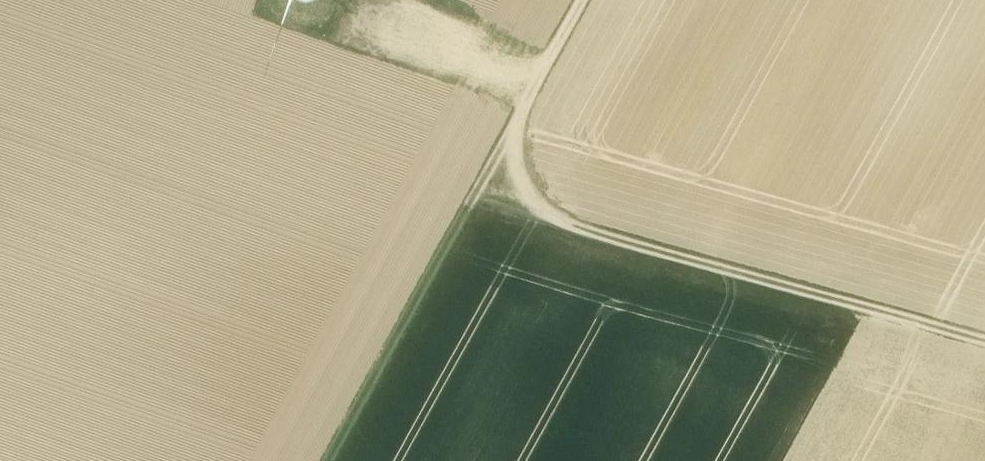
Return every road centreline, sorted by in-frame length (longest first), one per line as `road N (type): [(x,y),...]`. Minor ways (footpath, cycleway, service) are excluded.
road 1 (track): [(513,127),(527,186),(541,205),(579,226),(984,339)]
road 2 (track): [(329,460),(470,206)]
road 3 (track): [(583,0),(470,206)]
road 4 (track): [(379,0),(548,64)]

